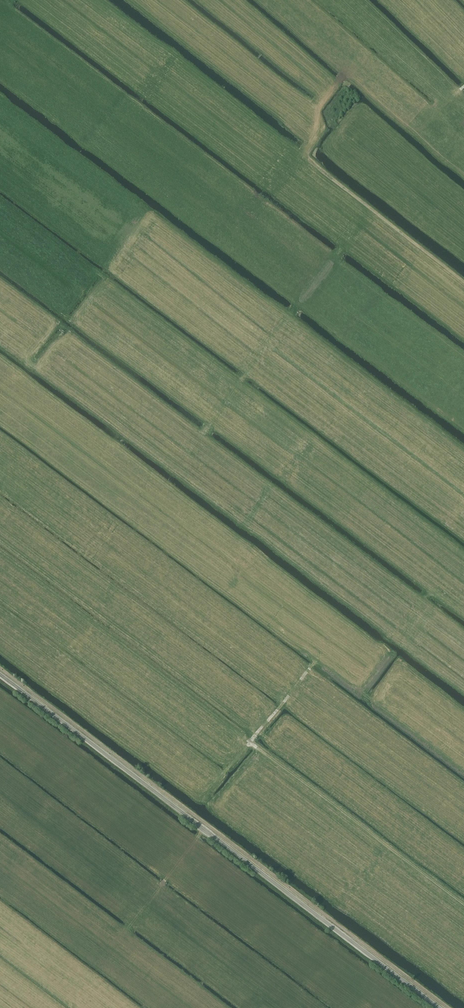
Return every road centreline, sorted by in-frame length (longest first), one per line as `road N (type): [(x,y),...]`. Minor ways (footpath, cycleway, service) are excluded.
road 1 (tertiary): [(437,1007),(0,676)]
road 2 (track): [(463,905),(251,742),(318,658)]

